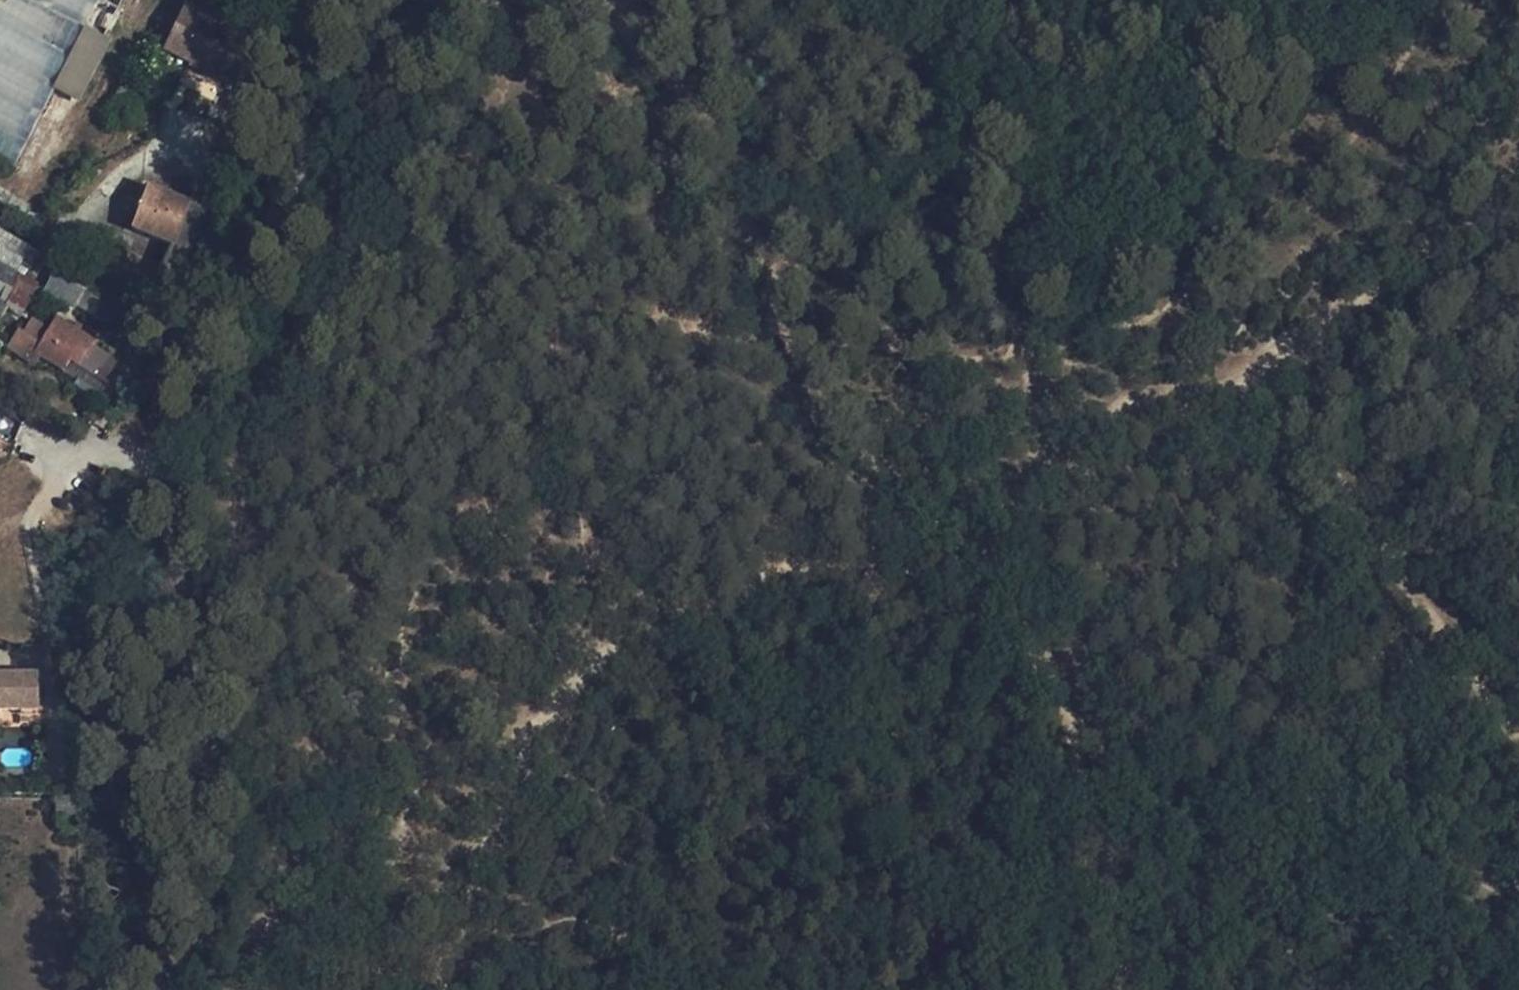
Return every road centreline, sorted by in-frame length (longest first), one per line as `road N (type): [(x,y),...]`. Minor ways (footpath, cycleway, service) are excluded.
road 1 (track): [(412,0),(382,147),(257,540),(280,947),(275,989)]
road 2 (track): [(1054,768),(1029,625),(962,492),(836,390),(770,239),(674,88),(583,0)]
road 3 (track): [(962,492),(1214,393),(1428,269),(1518,163)]

